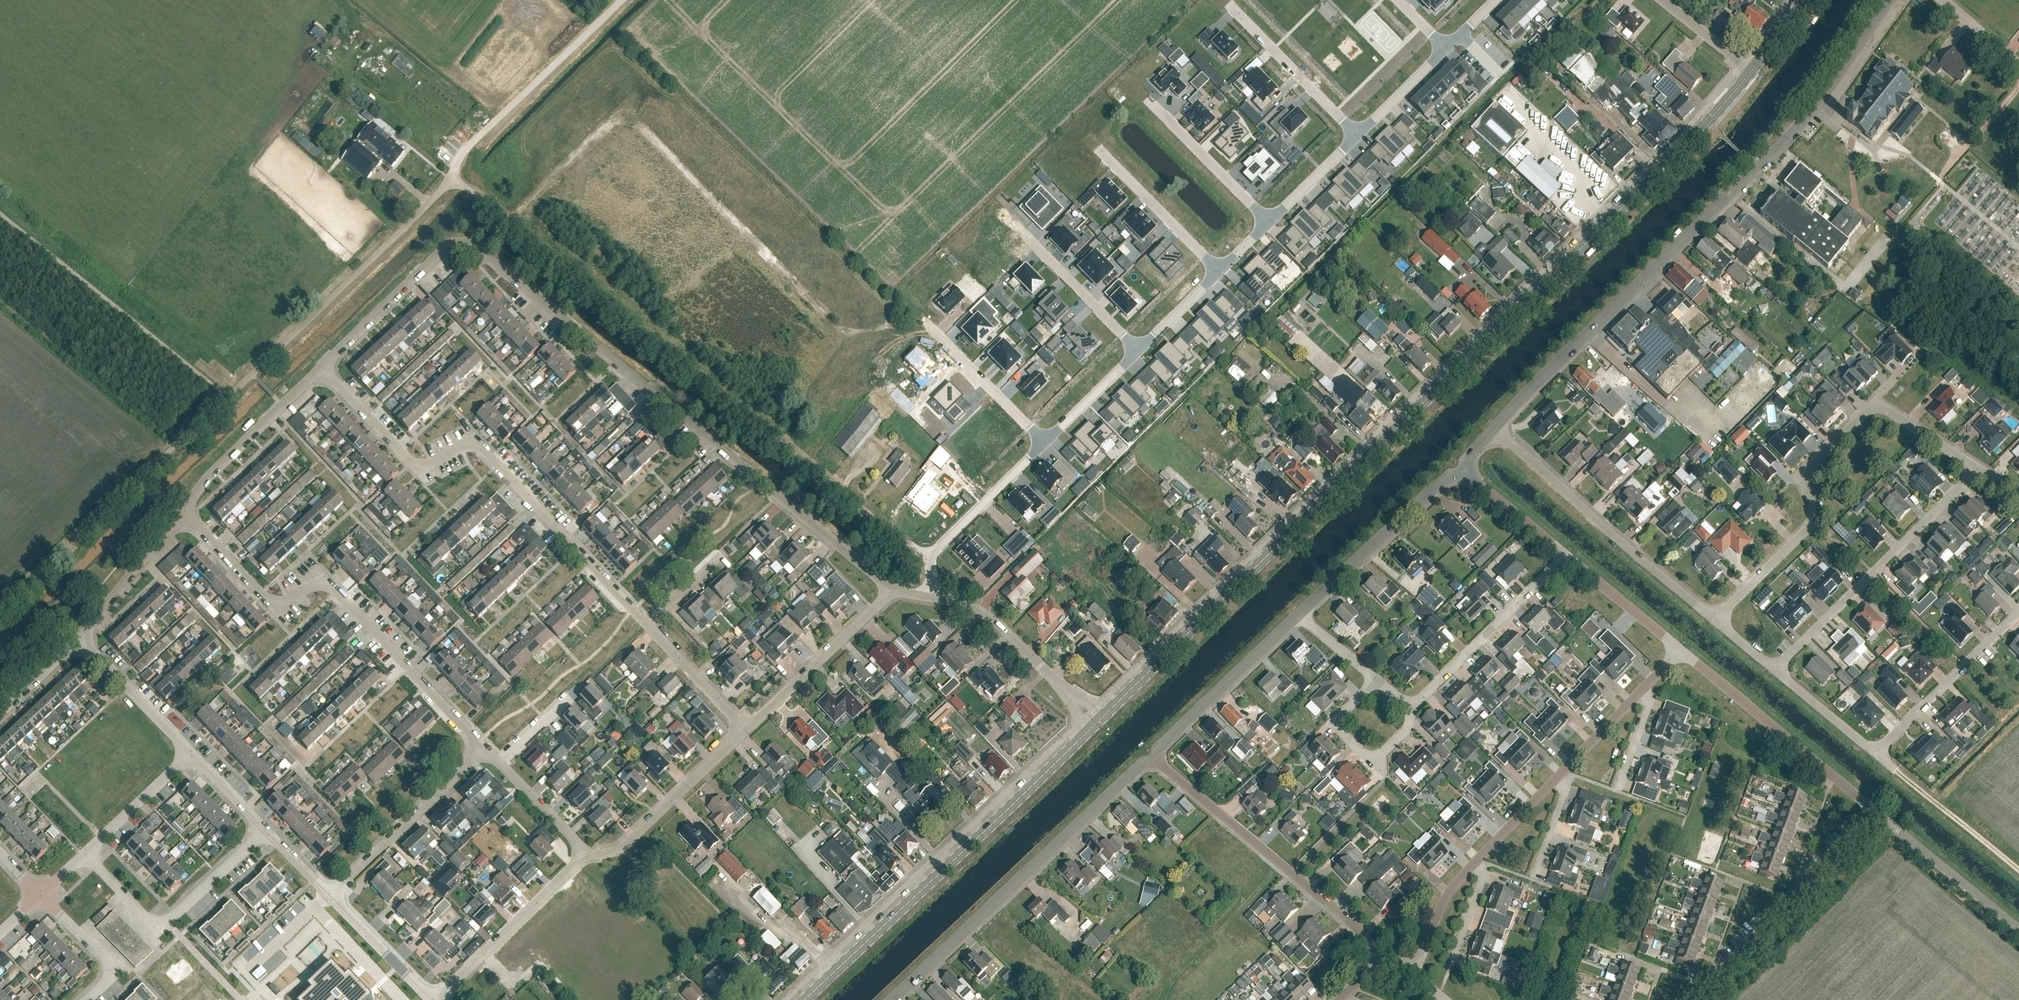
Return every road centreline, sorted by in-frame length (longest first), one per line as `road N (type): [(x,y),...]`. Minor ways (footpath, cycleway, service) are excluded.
road 1 (secondary): [(1097,723),(1656,176),(1750,73)]
road 2 (unclassified): [(229,397),(444,189),(461,185),(927,561)]
road 3 (residential): [(321,369),(444,246),(462,243),(893,594)]
road 4 (unclassified): [(1496,427),(1814,109),(1890,0)]
road 5 (residential): [(648,626),(476,442),(418,469),(321,369)]
road 6 (residential): [(485,750),(332,587),(316,585),(283,603),(268,599),(181,513)]
road 7 (residential): [(1716,620),(1816,519),(1802,475),(1874,403),(1978,470)]
road 8 (secondary): [(804,999),(1097,723)]
road 9 (unclassified): [(891,999),(1139,765),(1156,760)]
road 10 (track): [(742,229),(628,118),(609,126),(508,221)]
road 11 (residential): [(0,611),(229,397)]
road 12 (residential): [(1377,962),(1351,921),(1156,760)]
road 13 (unclassified): [(1716,620),(1496,427)]
road 14 (residential): [(1774,669),(1978,470)]
road 15 (residential): [(1696,999),(1876,812)]
road 16 (unclassified): [(1876,812),(1680,651)]
road 17 (track): [(621,0),(468,147),(452,184)]
road 18 (residential): [(88,852),(159,923),(266,830)]
road 19 (unclassified): [(1299,613),(1464,471)]
road 20 (residential): [(1411,708),(1566,556)]
road 21 (unclassified): [(929,596),(996,624),(1097,723)]
road 22 (residential): [(331,898),(485,750)]
road 23 (residential): [(584,854),(621,848),(746,731)]
road 24 (residential): [(434,999),(584,854)]
road 25 (unclassified): [(1156,760),(1159,746),(1299,613)]
road 26 (residential): [(746,731),(893,594)]
road 27 (residential): [(181,513),(321,369)]
road 28 (residential): [(1876,752),(2018,611)]
road 29 (unclassified): [(2018,930),(1876,812)]
road 30 (residential): [(1359,135),(1228,5)]
road 31 (residential): [(1374,678),(1341,716),(1343,734),(1365,754),(1376,759),(1402,733),(1411,708)]
road 32 (residential): [(1270,222),(1150,100)]
road 33 (residential): [(1220,272),(1101,150)]
road 34 (residential): [(926,324),(1046,443)]
road 35 (residential): [(1046,443),(927,561)]
road 36 (residential): [(81,638),(181,513)]
road 37 (residential): [(190,752),(81,638)]
road 38 (residential): [(1139,352),(1029,240)]
road 39 (track): [(2018,872),(1897,772)]
road 40 (unclassified): [(1680,651),(1566,556)]
road 41 (residential): [(87,999),(117,971),(41,896)]
road 42 (residential): [(746,731),(648,626)]
road 43 (residential): [(88,852),(190,752)]
road 44 (residential): [(432,999),(331,898)]
road 45 (unclassified): [(1566,556),(1464,471)]
road 46 (unclassified): [(1876,752),(1774,669)]
road 47 (residential): [(1139,352),(1046,443)]
road 48 (residential): [(1414,970),(1441,906),(1475,861)]
road 49 (residential): [(1359,135),(1270,222)]
road 50 (residential): [(584,854),(501,764)]
road 51 (residential): [(1446,49),(1359,135)]

